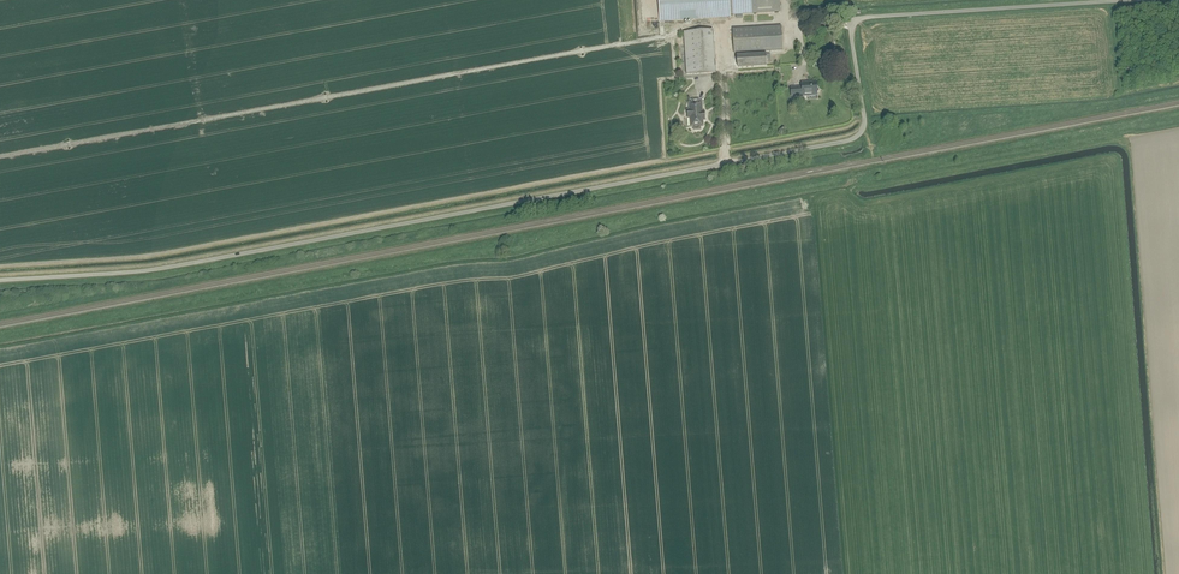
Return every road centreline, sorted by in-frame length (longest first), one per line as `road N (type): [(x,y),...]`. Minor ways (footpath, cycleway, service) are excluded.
road 1 (unclassified): [(0,281),(145,272),(849,140),(864,125),(850,41),(859,20),(1144,0)]

